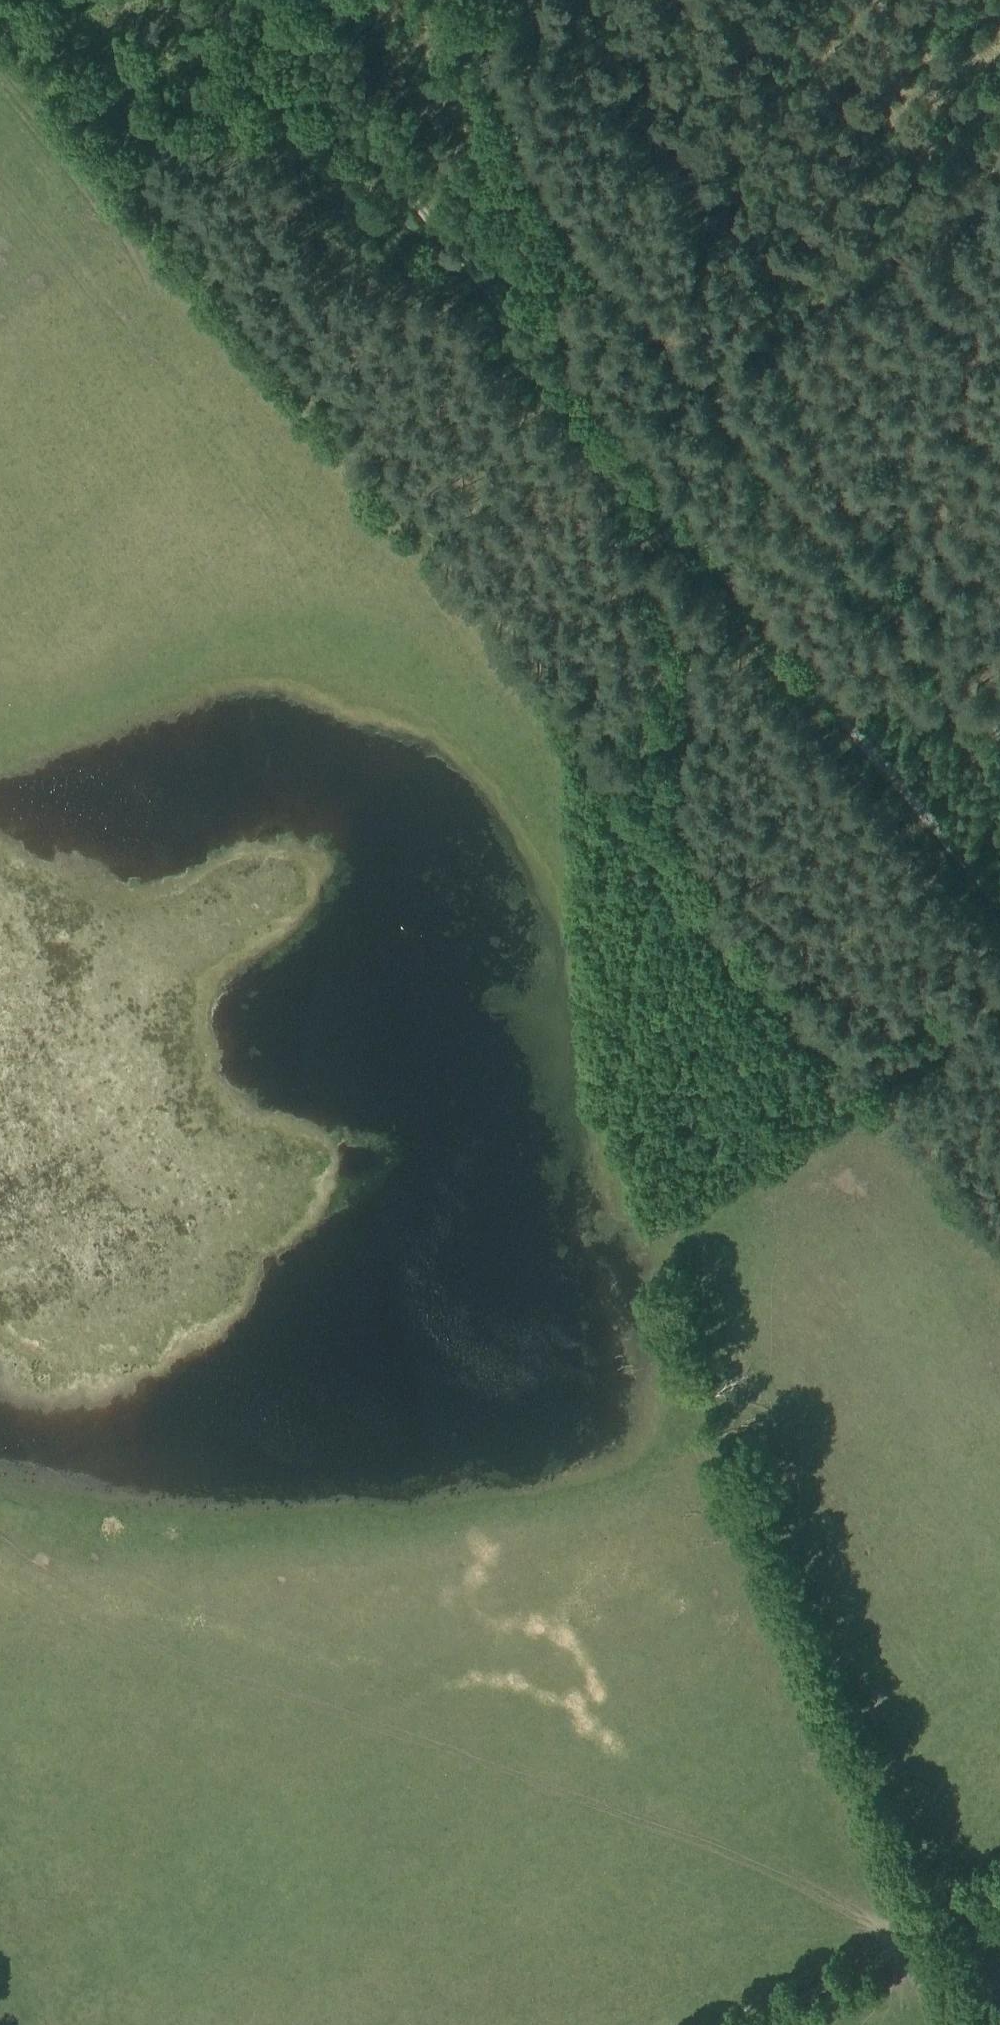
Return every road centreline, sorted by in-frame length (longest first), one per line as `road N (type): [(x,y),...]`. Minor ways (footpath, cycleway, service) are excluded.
road 1 (track): [(253,0),(999,906)]
road 2 (track): [(760,2024),(999,1892)]

